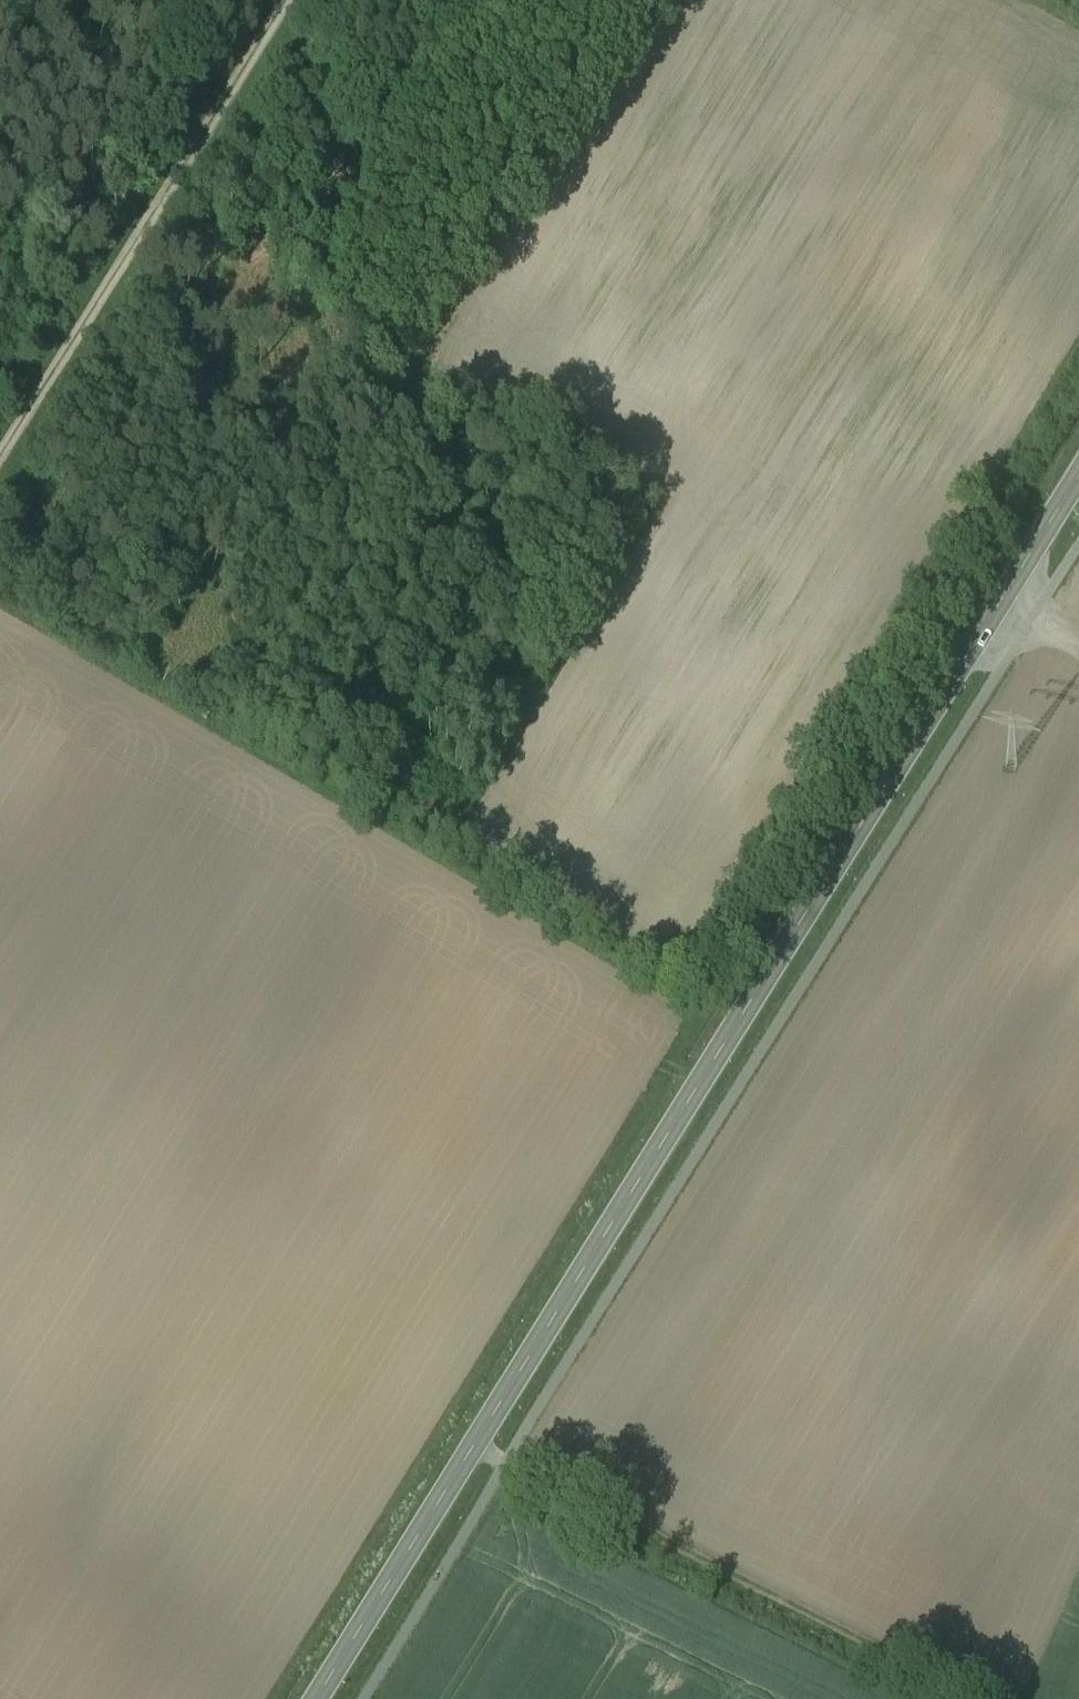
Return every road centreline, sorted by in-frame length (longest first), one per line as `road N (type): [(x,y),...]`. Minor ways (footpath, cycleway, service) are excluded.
road 1 (tertiary): [(1078,479),(318,1698)]
road 2 (track): [(283,0),(0,454)]

